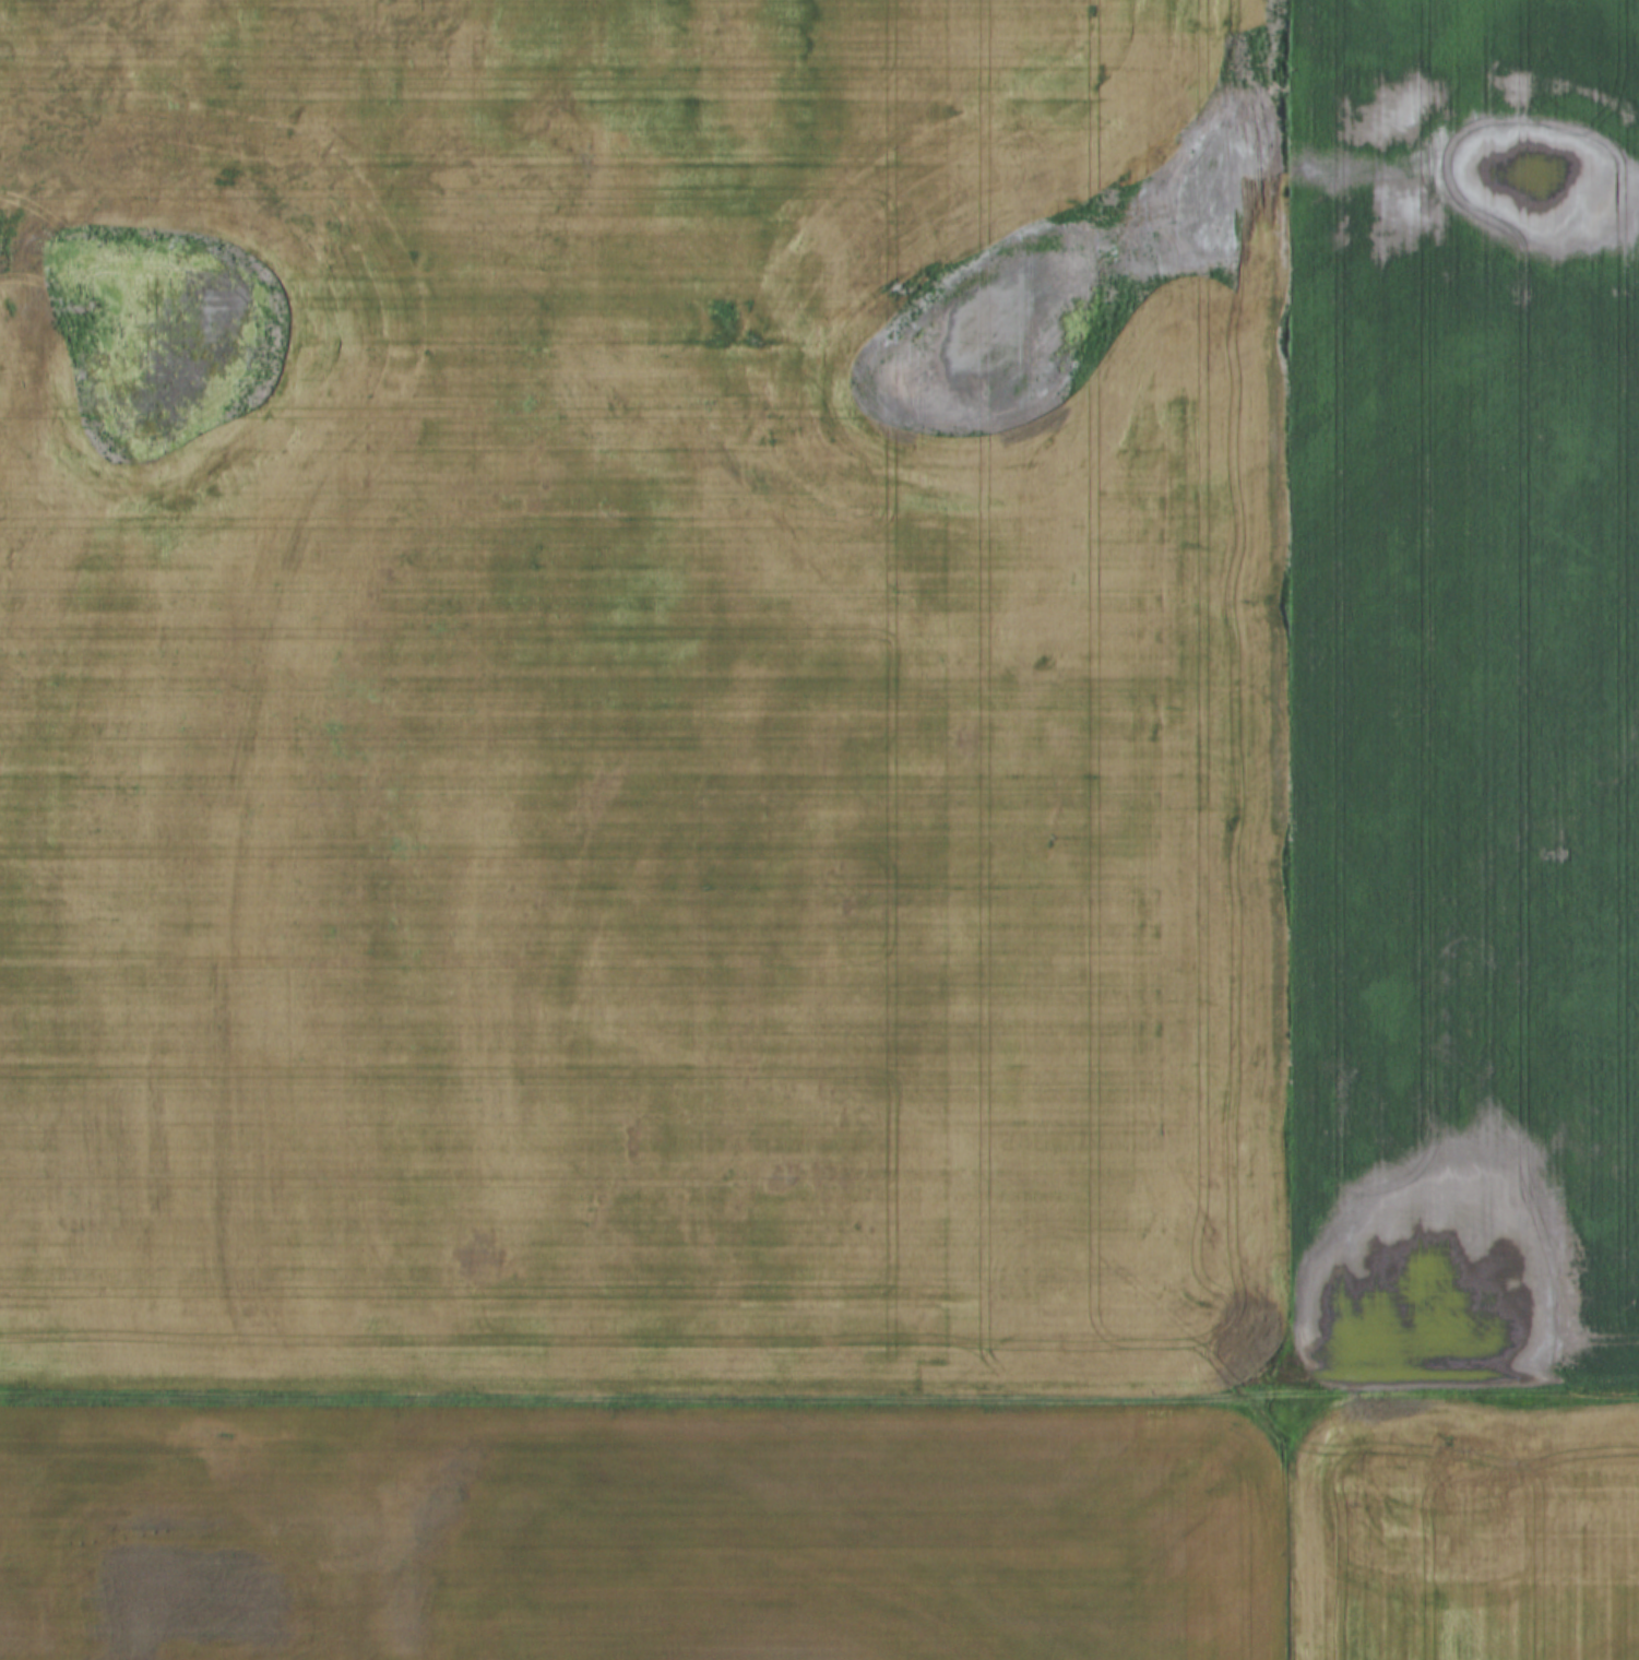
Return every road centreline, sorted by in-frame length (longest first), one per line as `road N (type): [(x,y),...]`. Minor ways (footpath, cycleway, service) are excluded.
road 1 (track): [(1281,1659),(1291,937),(1283,0)]
road 2 (track): [(1638,1394),(0,1395)]

